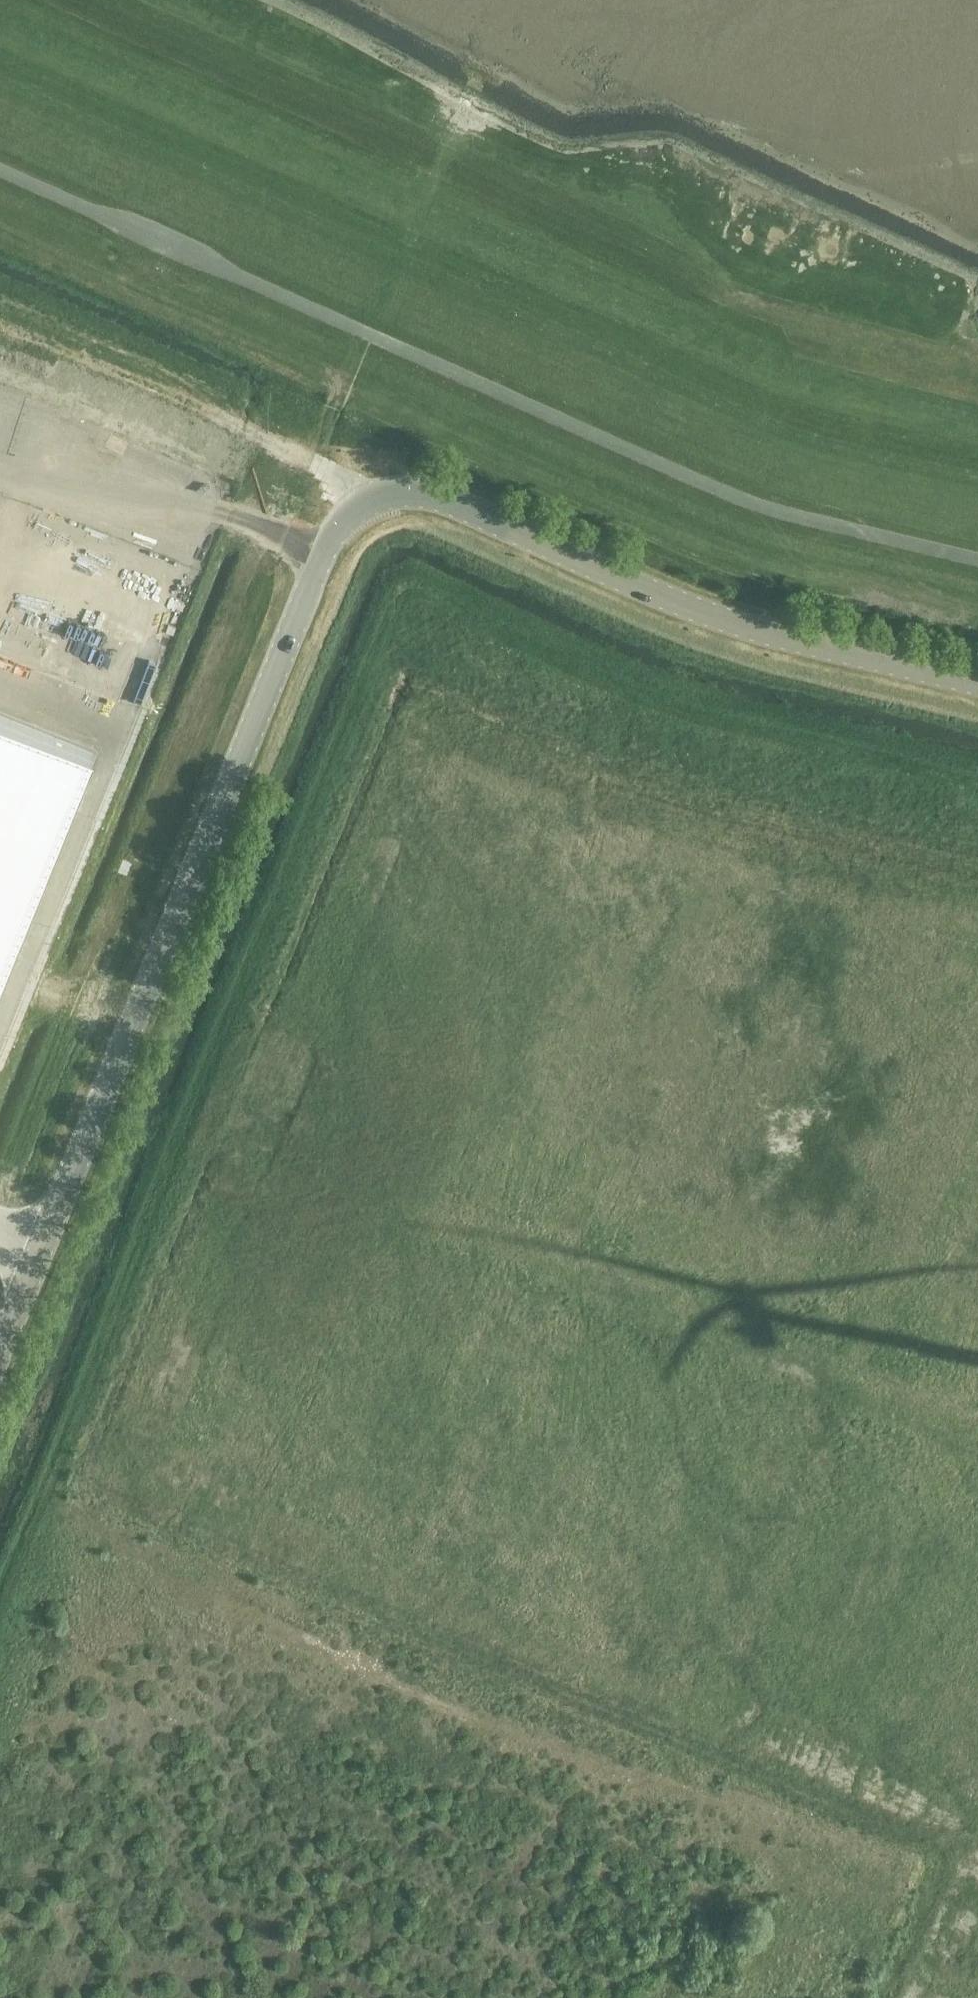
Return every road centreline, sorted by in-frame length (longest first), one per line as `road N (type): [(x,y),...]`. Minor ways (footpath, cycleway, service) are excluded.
road 1 (tertiary): [(0,1342),(325,545),(355,506),(390,491),(422,491),(696,610),(977,682)]

